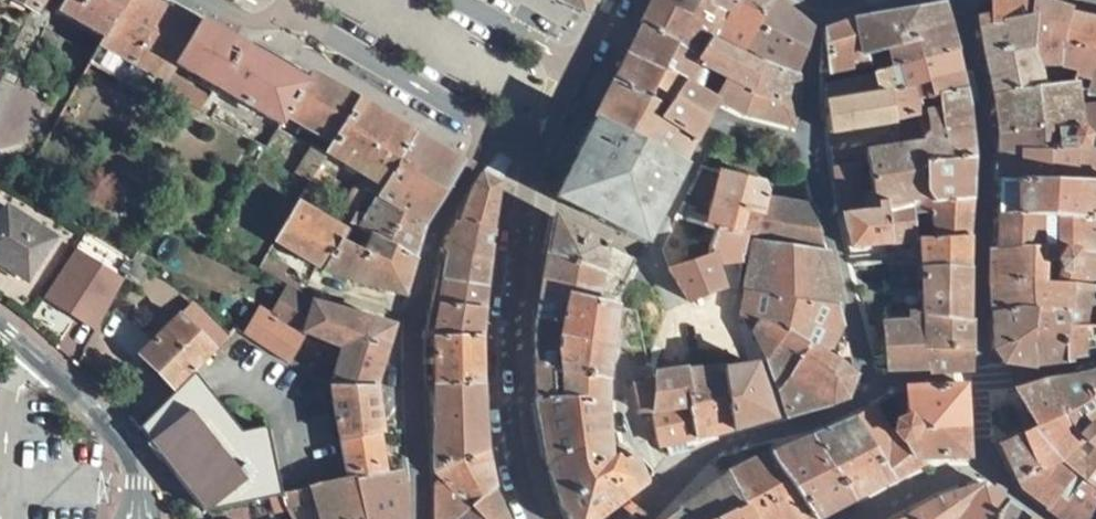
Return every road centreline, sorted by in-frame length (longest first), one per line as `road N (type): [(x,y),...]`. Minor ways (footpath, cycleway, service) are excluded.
road 1 (unclassified): [(415,518),(406,343),(430,240),(490,135)]
road 2 (secondary): [(549,158),(532,198),(509,353),(535,496),(548,518)]
road 3 (unclassified): [(490,135),(289,14)]
road 4 (unclassified): [(0,342),(78,399),(130,479),(134,518)]
road 5 (unclassified): [(480,0),(593,60)]

